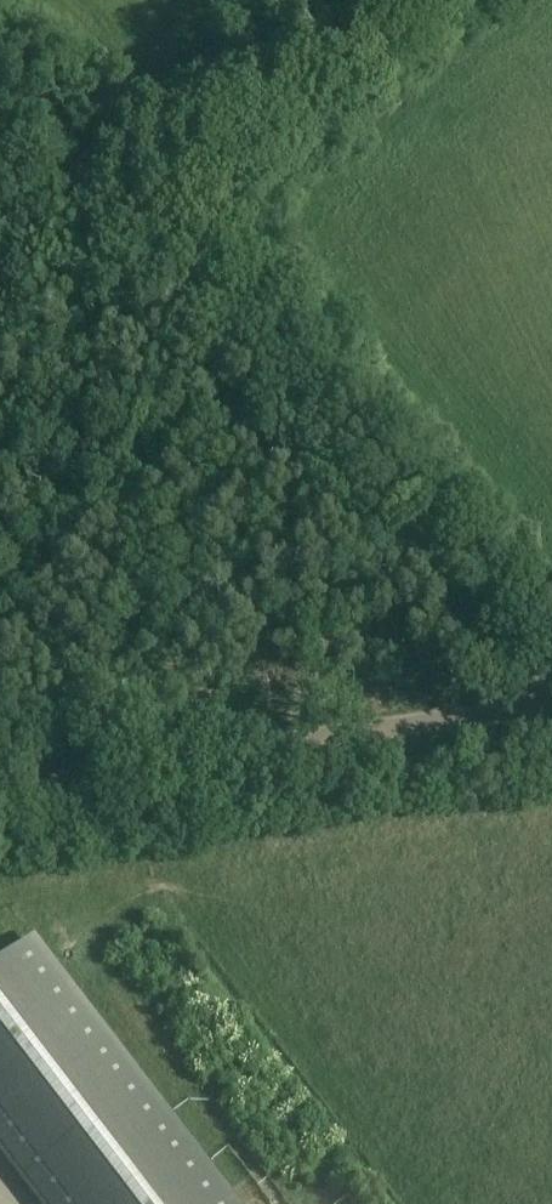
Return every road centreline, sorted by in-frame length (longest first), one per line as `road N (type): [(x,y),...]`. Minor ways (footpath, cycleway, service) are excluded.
road 1 (track): [(551,662),(0,71)]
road 2 (tertiary): [(551,704),(0,782)]

